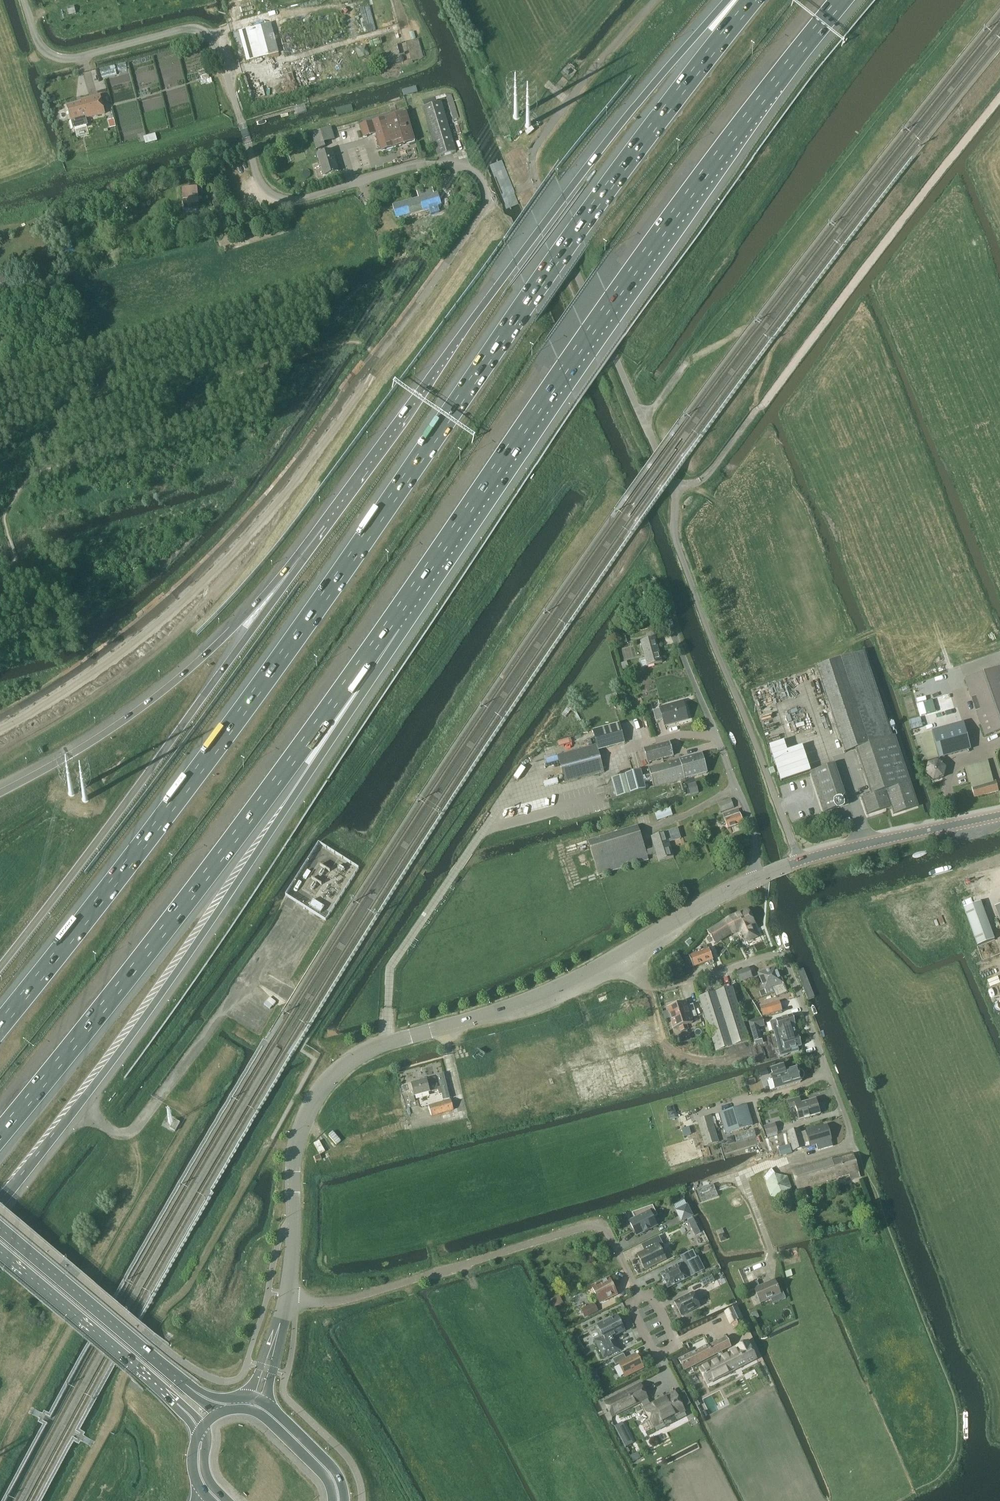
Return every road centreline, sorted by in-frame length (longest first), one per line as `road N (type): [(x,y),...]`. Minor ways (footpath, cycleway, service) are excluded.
road 1 (motorway): [(753,0),(579,229),(191,782),(0,1022)]
road 2 (motorway): [(389,624),(690,191),(840,0)]
road 3 (residential): [(0,718),(74,676),(208,561),(366,371),(488,201)]
road 4 (motorway): [(0,1205),(170,983),(357,701),(389,624)]
road 5 (motorway): [(733,0),(565,199),(328,524)]
road 6 (motorway): [(0,1139),(389,624)]
road 7 (unclassified): [(488,201),(472,172),(453,164),(419,165),(282,202),(262,186),(217,45),(200,28),(57,60),(36,40),(24,0)]
road 8 (motorway): [(328,524),(0,968)]
road 9 (track): [(719,735),(644,742),(621,757),(621,772),(499,807),(392,967),(386,1044)]
road 10 (tertiary): [(624,951),(548,991),(372,1049),(342,1066),(307,1111),(293,1196)]
road 11 (motorway): [(328,524),(207,655),(149,703),(0,793)]
road 12 (unclassified): [(624,951),(648,987),(772,956),(787,962),(852,1144)]
road 13 (unclassified): [(756,878),(749,807),(677,637)]
road 14 (secondary): [(193,1389),(0,1229)]
road 15 (secondary): [(0,1252),(184,1410)]
road 16 (tertiary): [(999,813),(801,860)]
road 17 (tertiary): [(624,951),(756,878)]
road 18 (tertiary): [(275,1340),(293,1196)]
road 19 (secondary): [(333,1500),(316,1465),(264,1416),(243,1408)]
road 20 (secondary): [(345,1500),(335,1470),(267,1404)]

